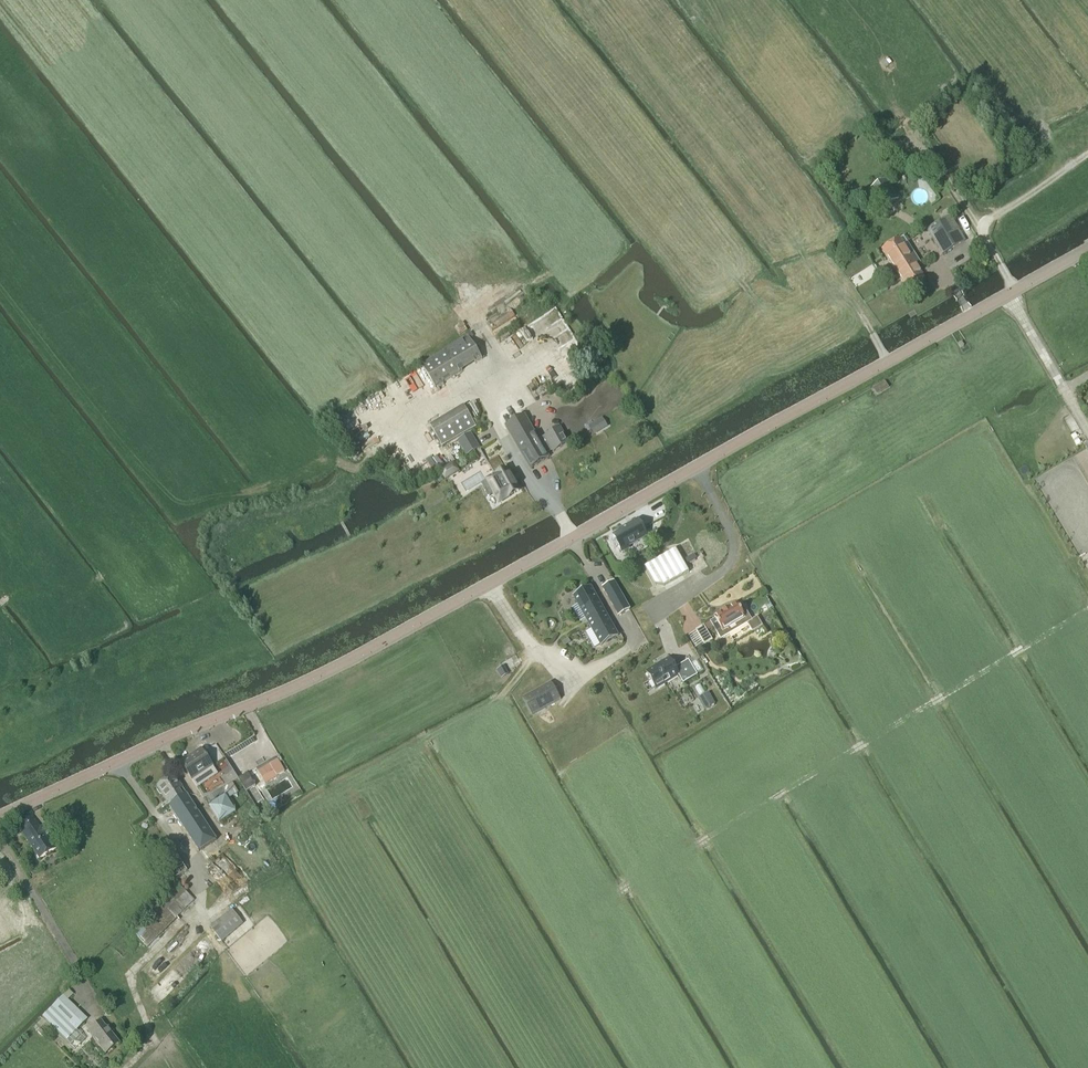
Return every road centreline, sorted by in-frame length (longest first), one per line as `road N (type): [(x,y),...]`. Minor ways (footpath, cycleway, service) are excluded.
road 1 (tertiary): [(0,817),(355,657),(1087,249)]
road 2 (track): [(695,844),(1087,608)]
road 3 (track): [(535,650),(483,710),(322,794)]
road 4 (track): [(172,1067),(145,1023),(130,975),(197,909),(204,889)]
road 5 (track): [(869,330),(846,295),(831,289),(766,306),(732,274)]
road 6 (track): [(977,227),(1087,153)]

